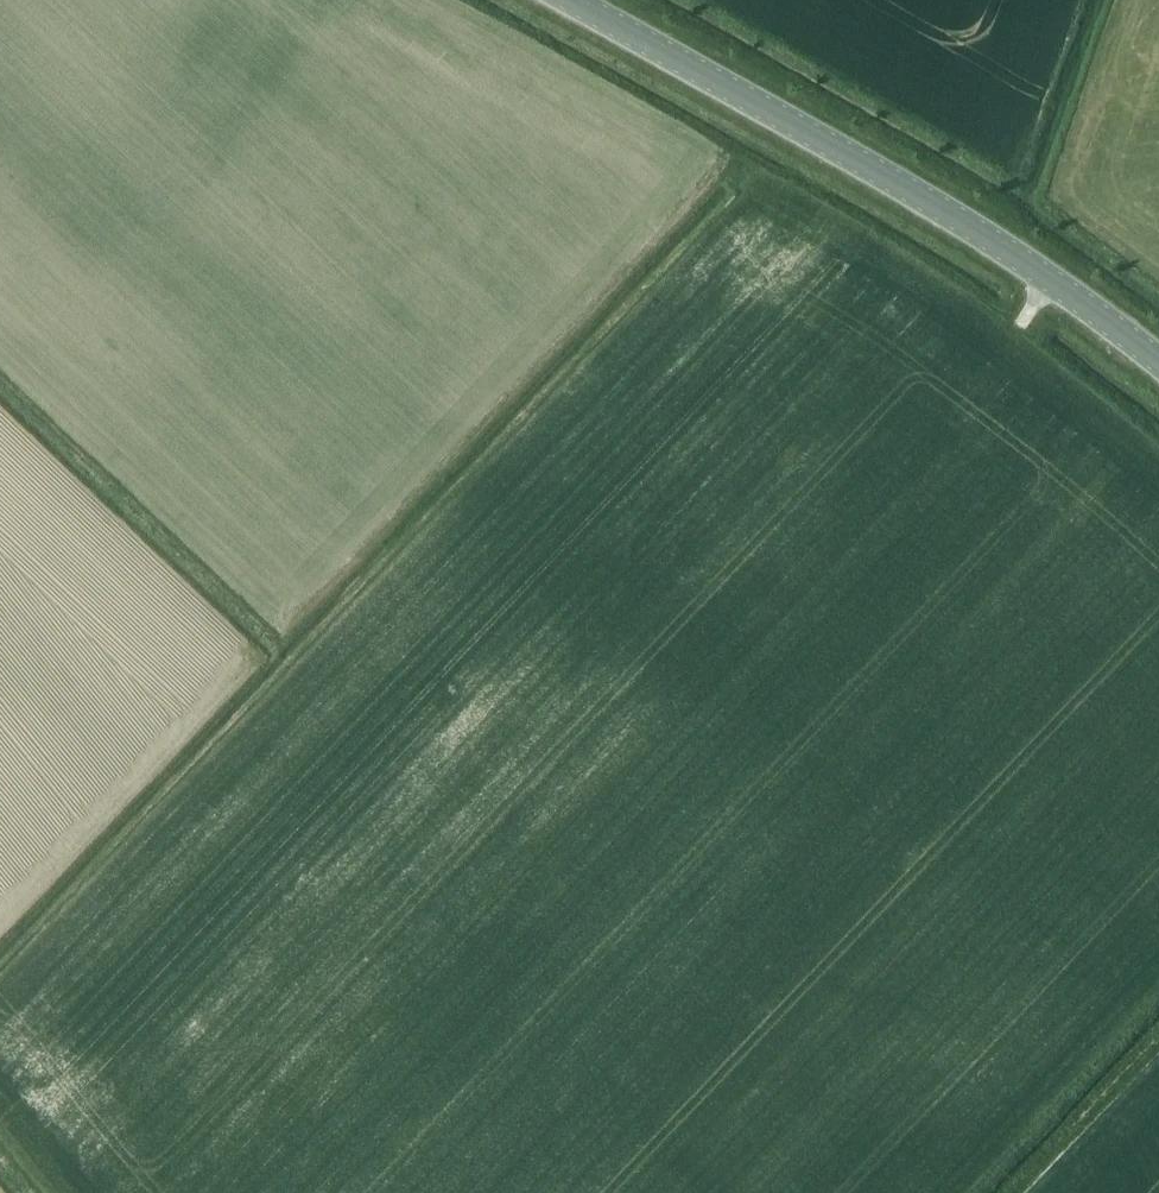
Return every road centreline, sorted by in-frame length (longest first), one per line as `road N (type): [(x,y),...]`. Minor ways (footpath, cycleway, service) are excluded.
road 1 (secondary): [(1158,363),(966,224),(570,0)]

